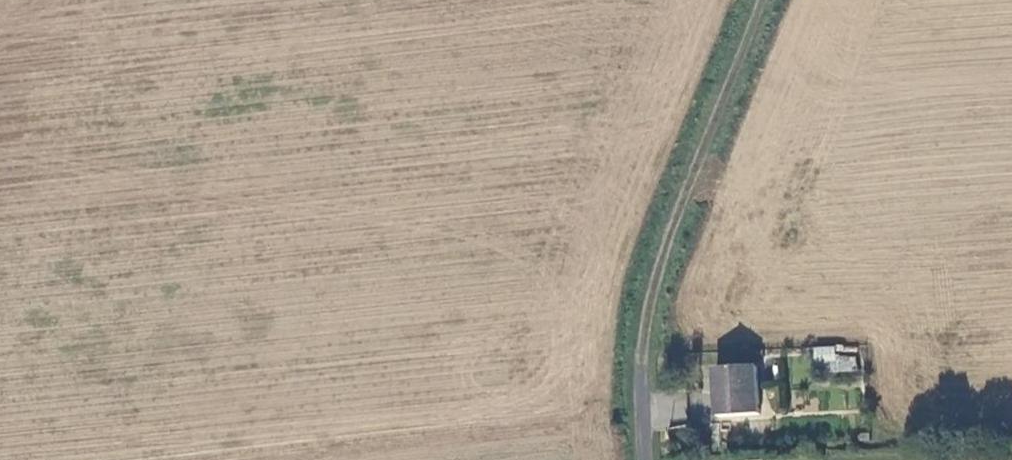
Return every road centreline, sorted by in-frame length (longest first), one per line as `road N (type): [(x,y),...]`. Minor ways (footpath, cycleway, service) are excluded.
road 1 (track): [(641,395),(644,325),(767,0)]

